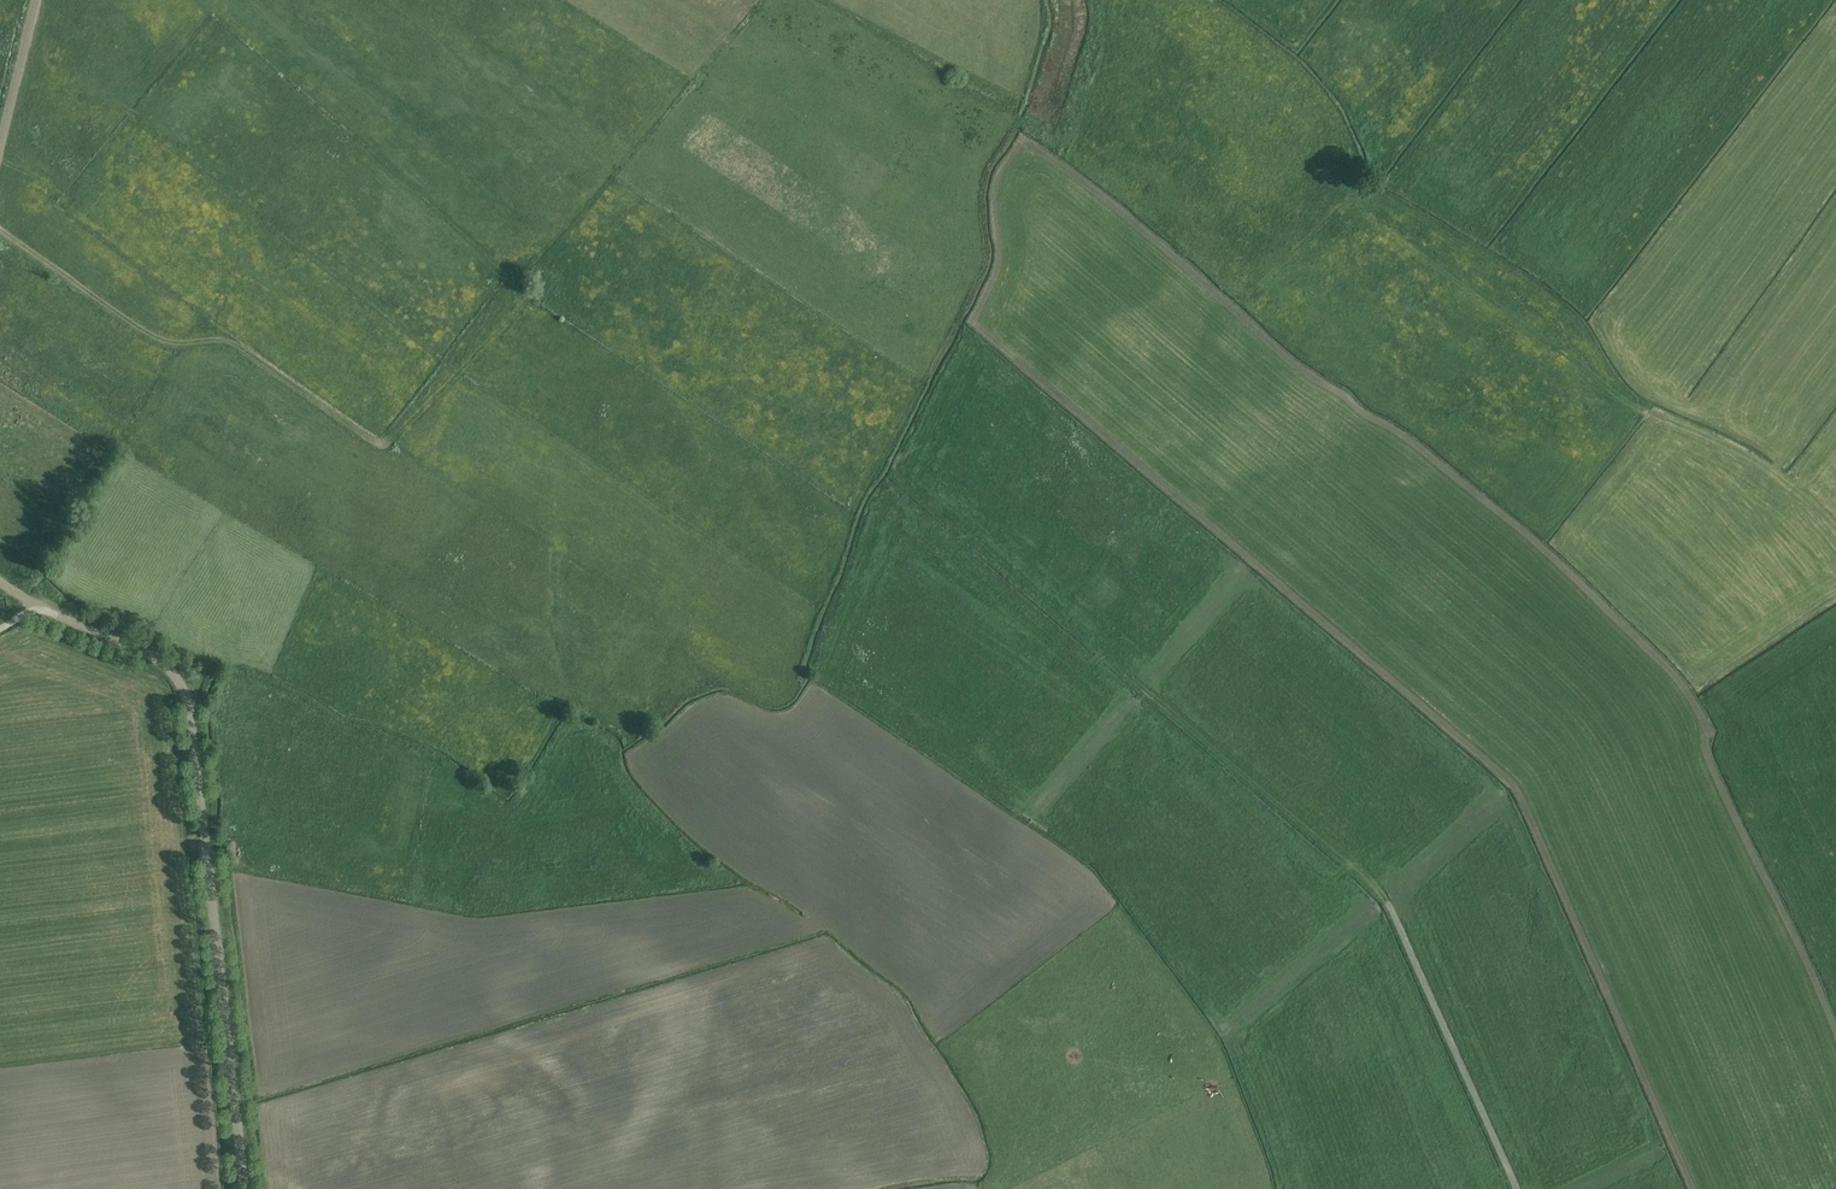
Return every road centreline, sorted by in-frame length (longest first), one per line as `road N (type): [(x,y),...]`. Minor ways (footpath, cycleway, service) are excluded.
road 1 (unclassified): [(243,1188),(183,691),(161,663),(0,585)]
road 2 (track): [(433,403),(389,446),(362,439),(222,339),(164,342),(0,232)]
road 3 (track): [(1388,907),(1127,671)]
road 4 (track): [(1657,415),(1747,456),(1835,529)]

